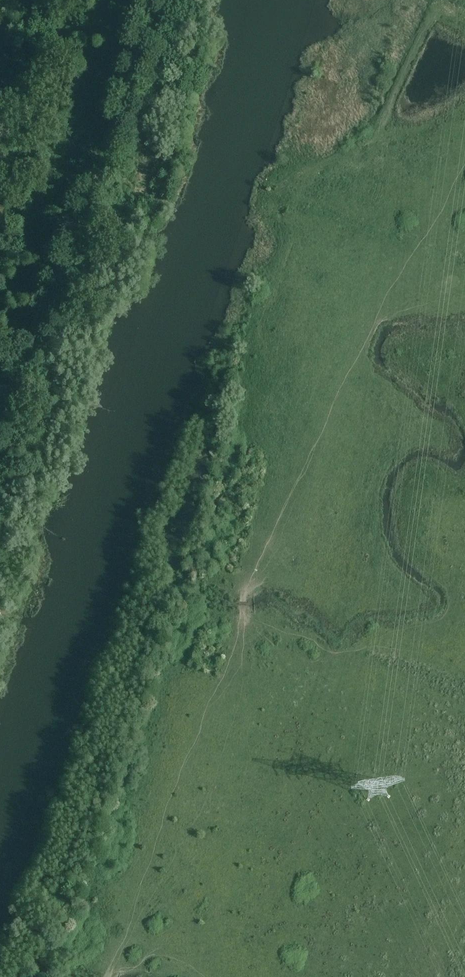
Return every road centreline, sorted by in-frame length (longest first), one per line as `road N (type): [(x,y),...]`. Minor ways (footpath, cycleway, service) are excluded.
road 1 (unclassified): [(0,413),(63,277),(152,0)]

